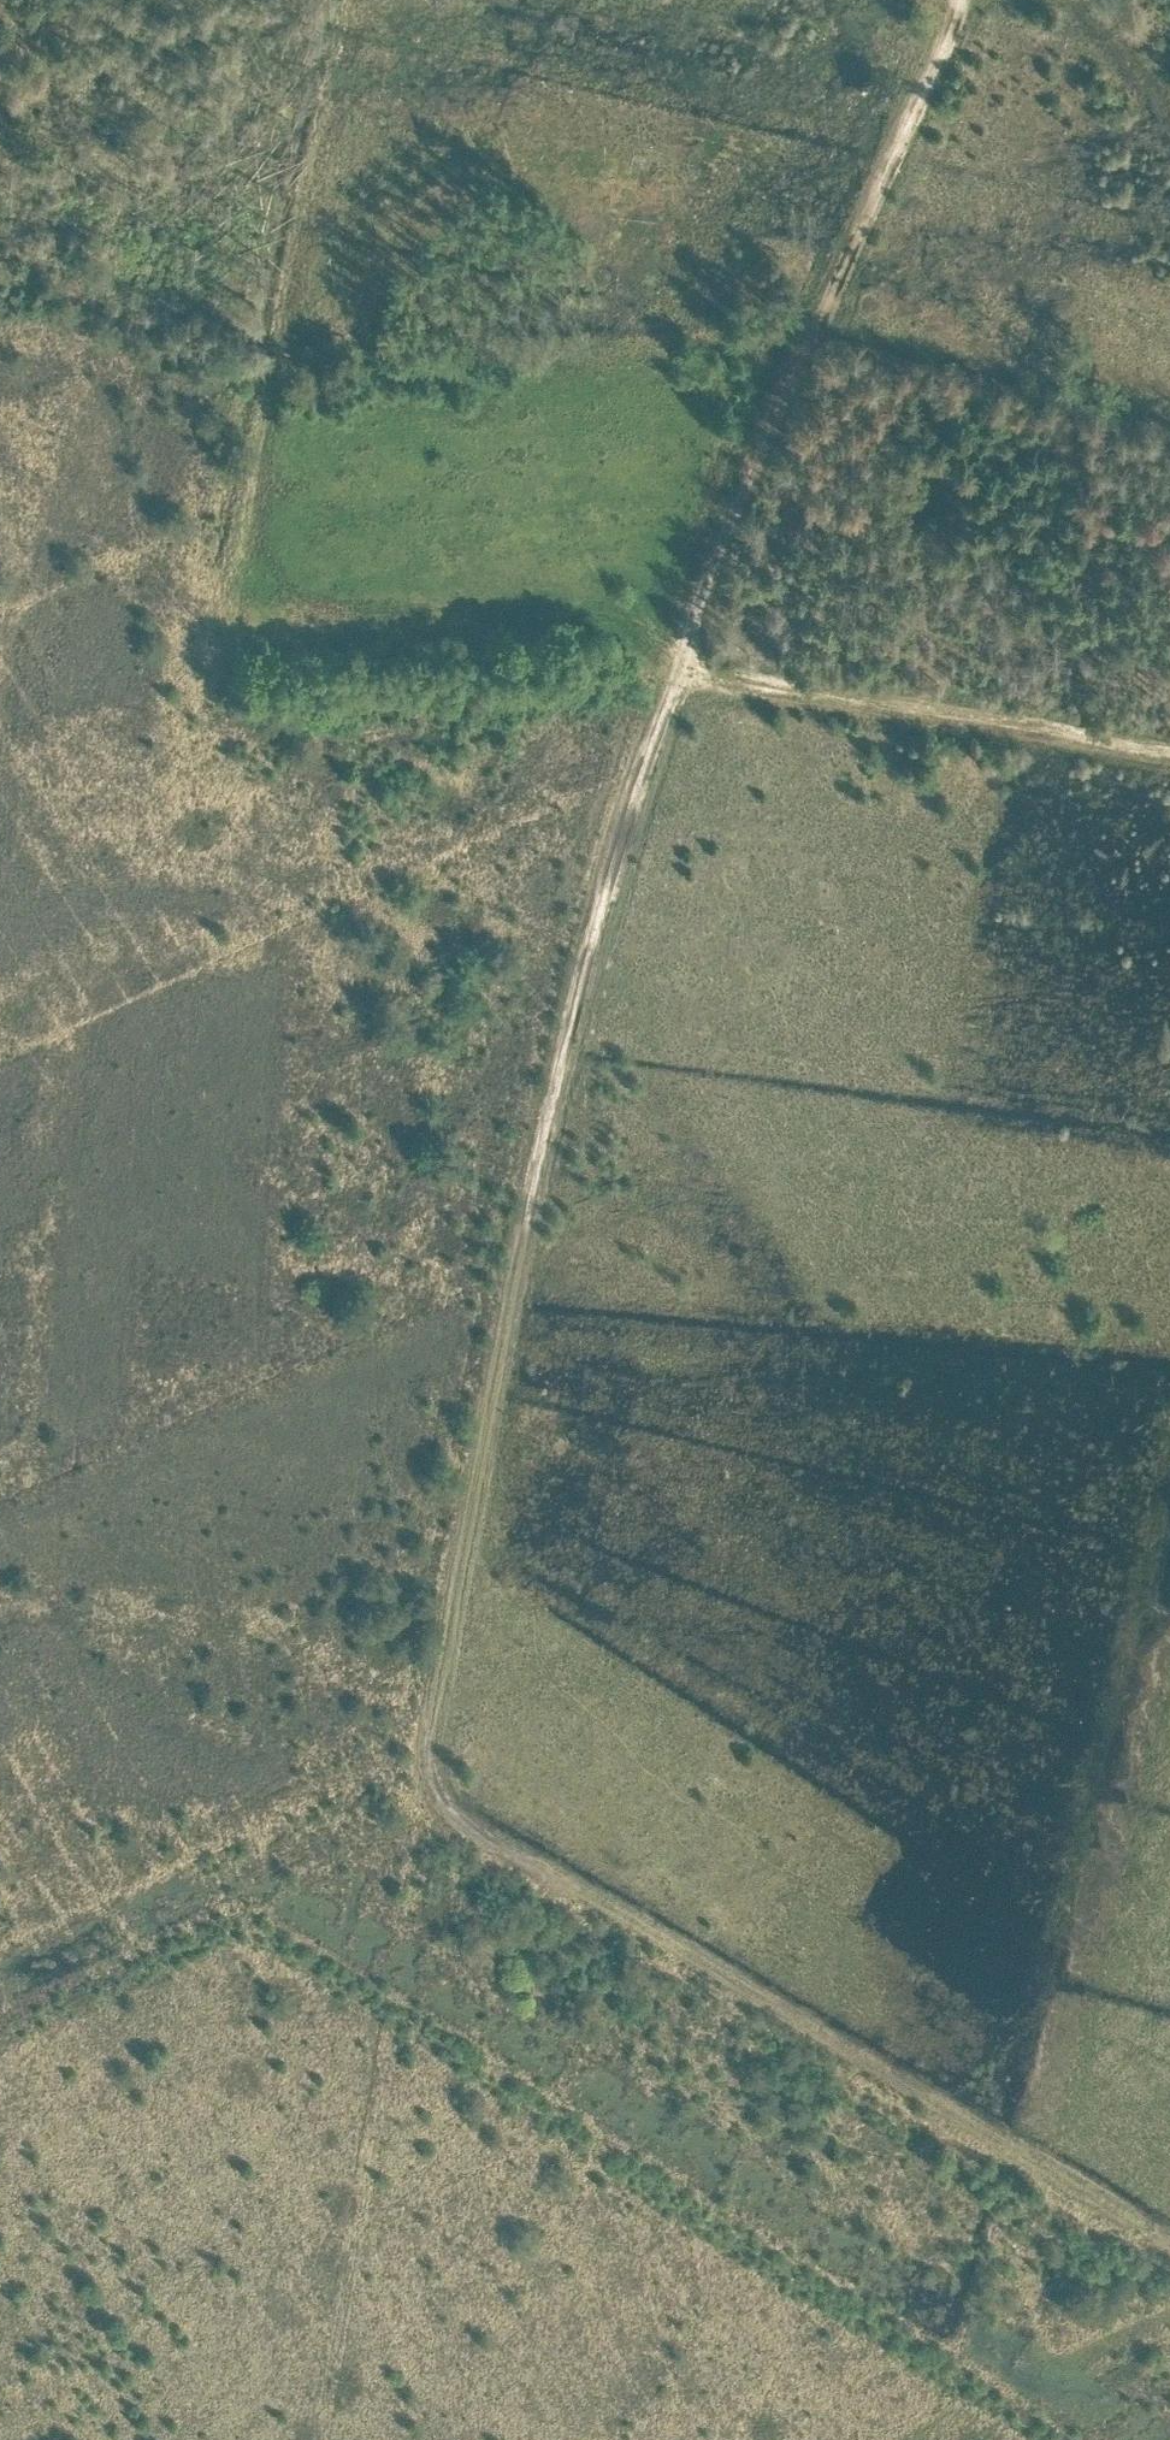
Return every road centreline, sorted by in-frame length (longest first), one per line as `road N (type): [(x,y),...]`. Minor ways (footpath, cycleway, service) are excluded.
road 1 (track): [(1169,2238),(463,1816),(441,1799),(429,1774),(435,1680),(582,959),(675,665),(1169,748)]
road 2 (track): [(675,665),(802,346),(960,0)]
road 3 (track): [(1089,0),(1169,128)]

